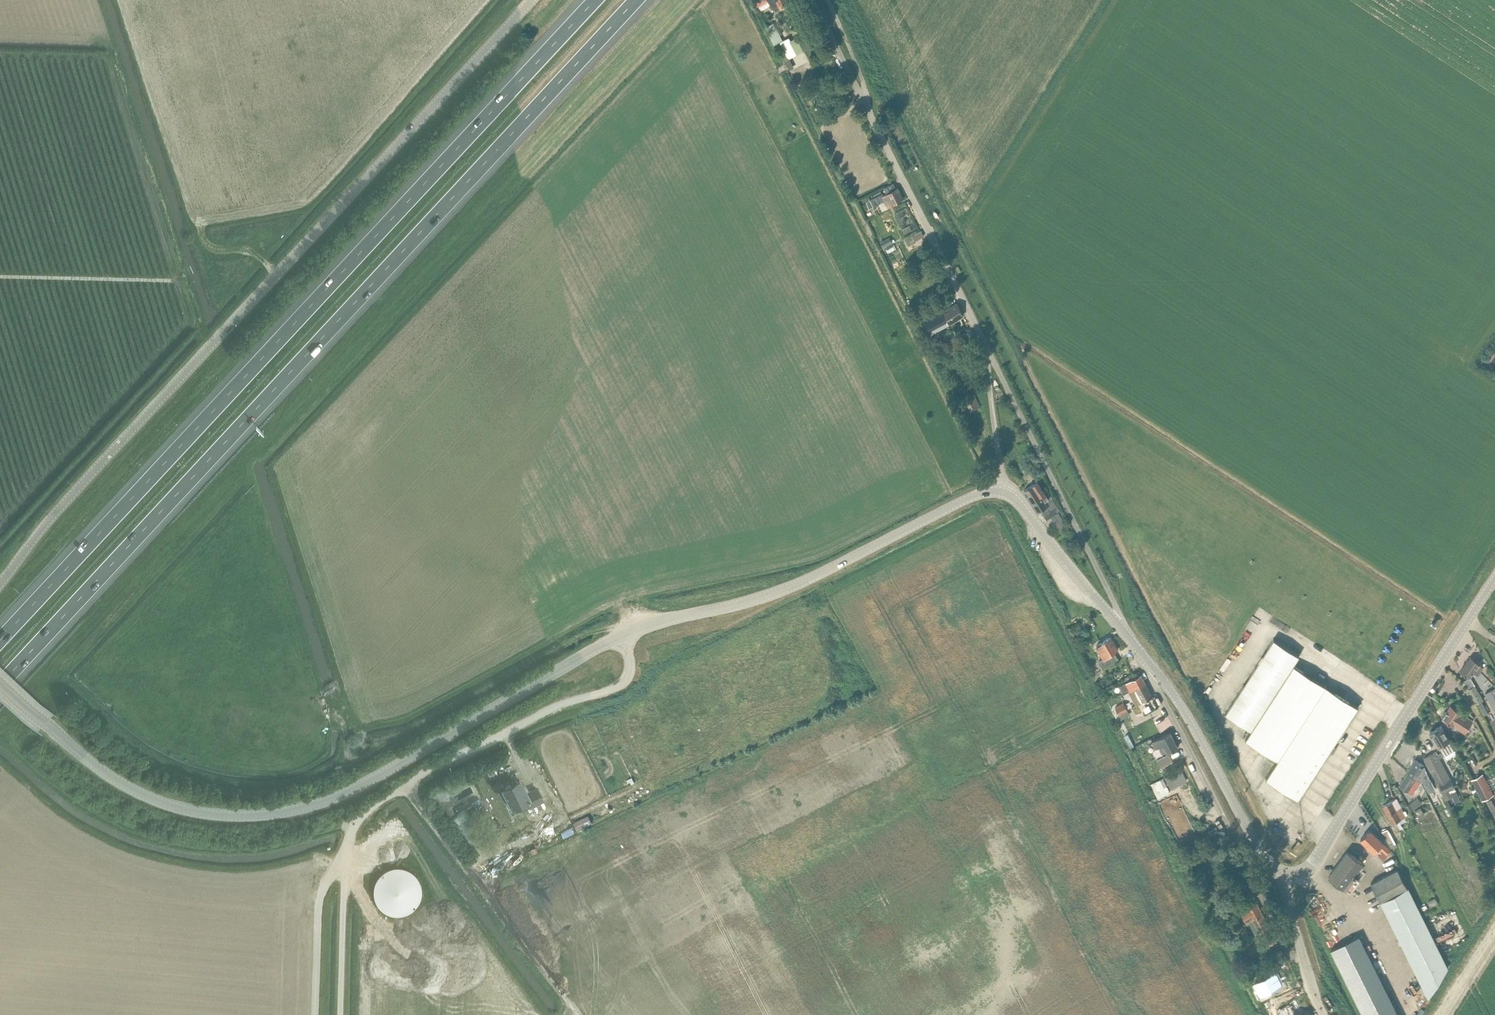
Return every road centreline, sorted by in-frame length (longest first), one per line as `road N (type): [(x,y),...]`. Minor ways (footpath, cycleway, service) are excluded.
road 1 (motorway): [(0,686),(639,0)]
road 2 (motorway): [(596,0),(0,641)]
road 3 (unclassified): [(0,585),(58,511),(532,0)]
road 4 (tertiary): [(621,636),(334,801),(246,817),(207,816),(142,796),(83,756),(0,679)]
road 5 (unclassified): [(340,1014),(347,829),(427,776),(547,714),(620,689),(631,673),(621,636)]
road 6 (tertiary): [(999,493),(977,495),(795,588),(621,636)]
road 7 (unclassified): [(991,346),(819,0)]
road 8 (tertiary): [(1287,878),(1313,862),(1494,582)]
road 9 (residential): [(1285,945),(1153,683),(1153,667)]
road 10 (unclassified): [(1120,627),(991,346)]
road 11 (tertiary): [(1287,878),(1274,870),(1153,667)]
road 12 (tertiary): [(1120,627),(1015,502),(999,493)]
road 13 (unclassified): [(999,493),(991,346)]
road 14 (unclassified): [(1323,1014),(1287,878)]

